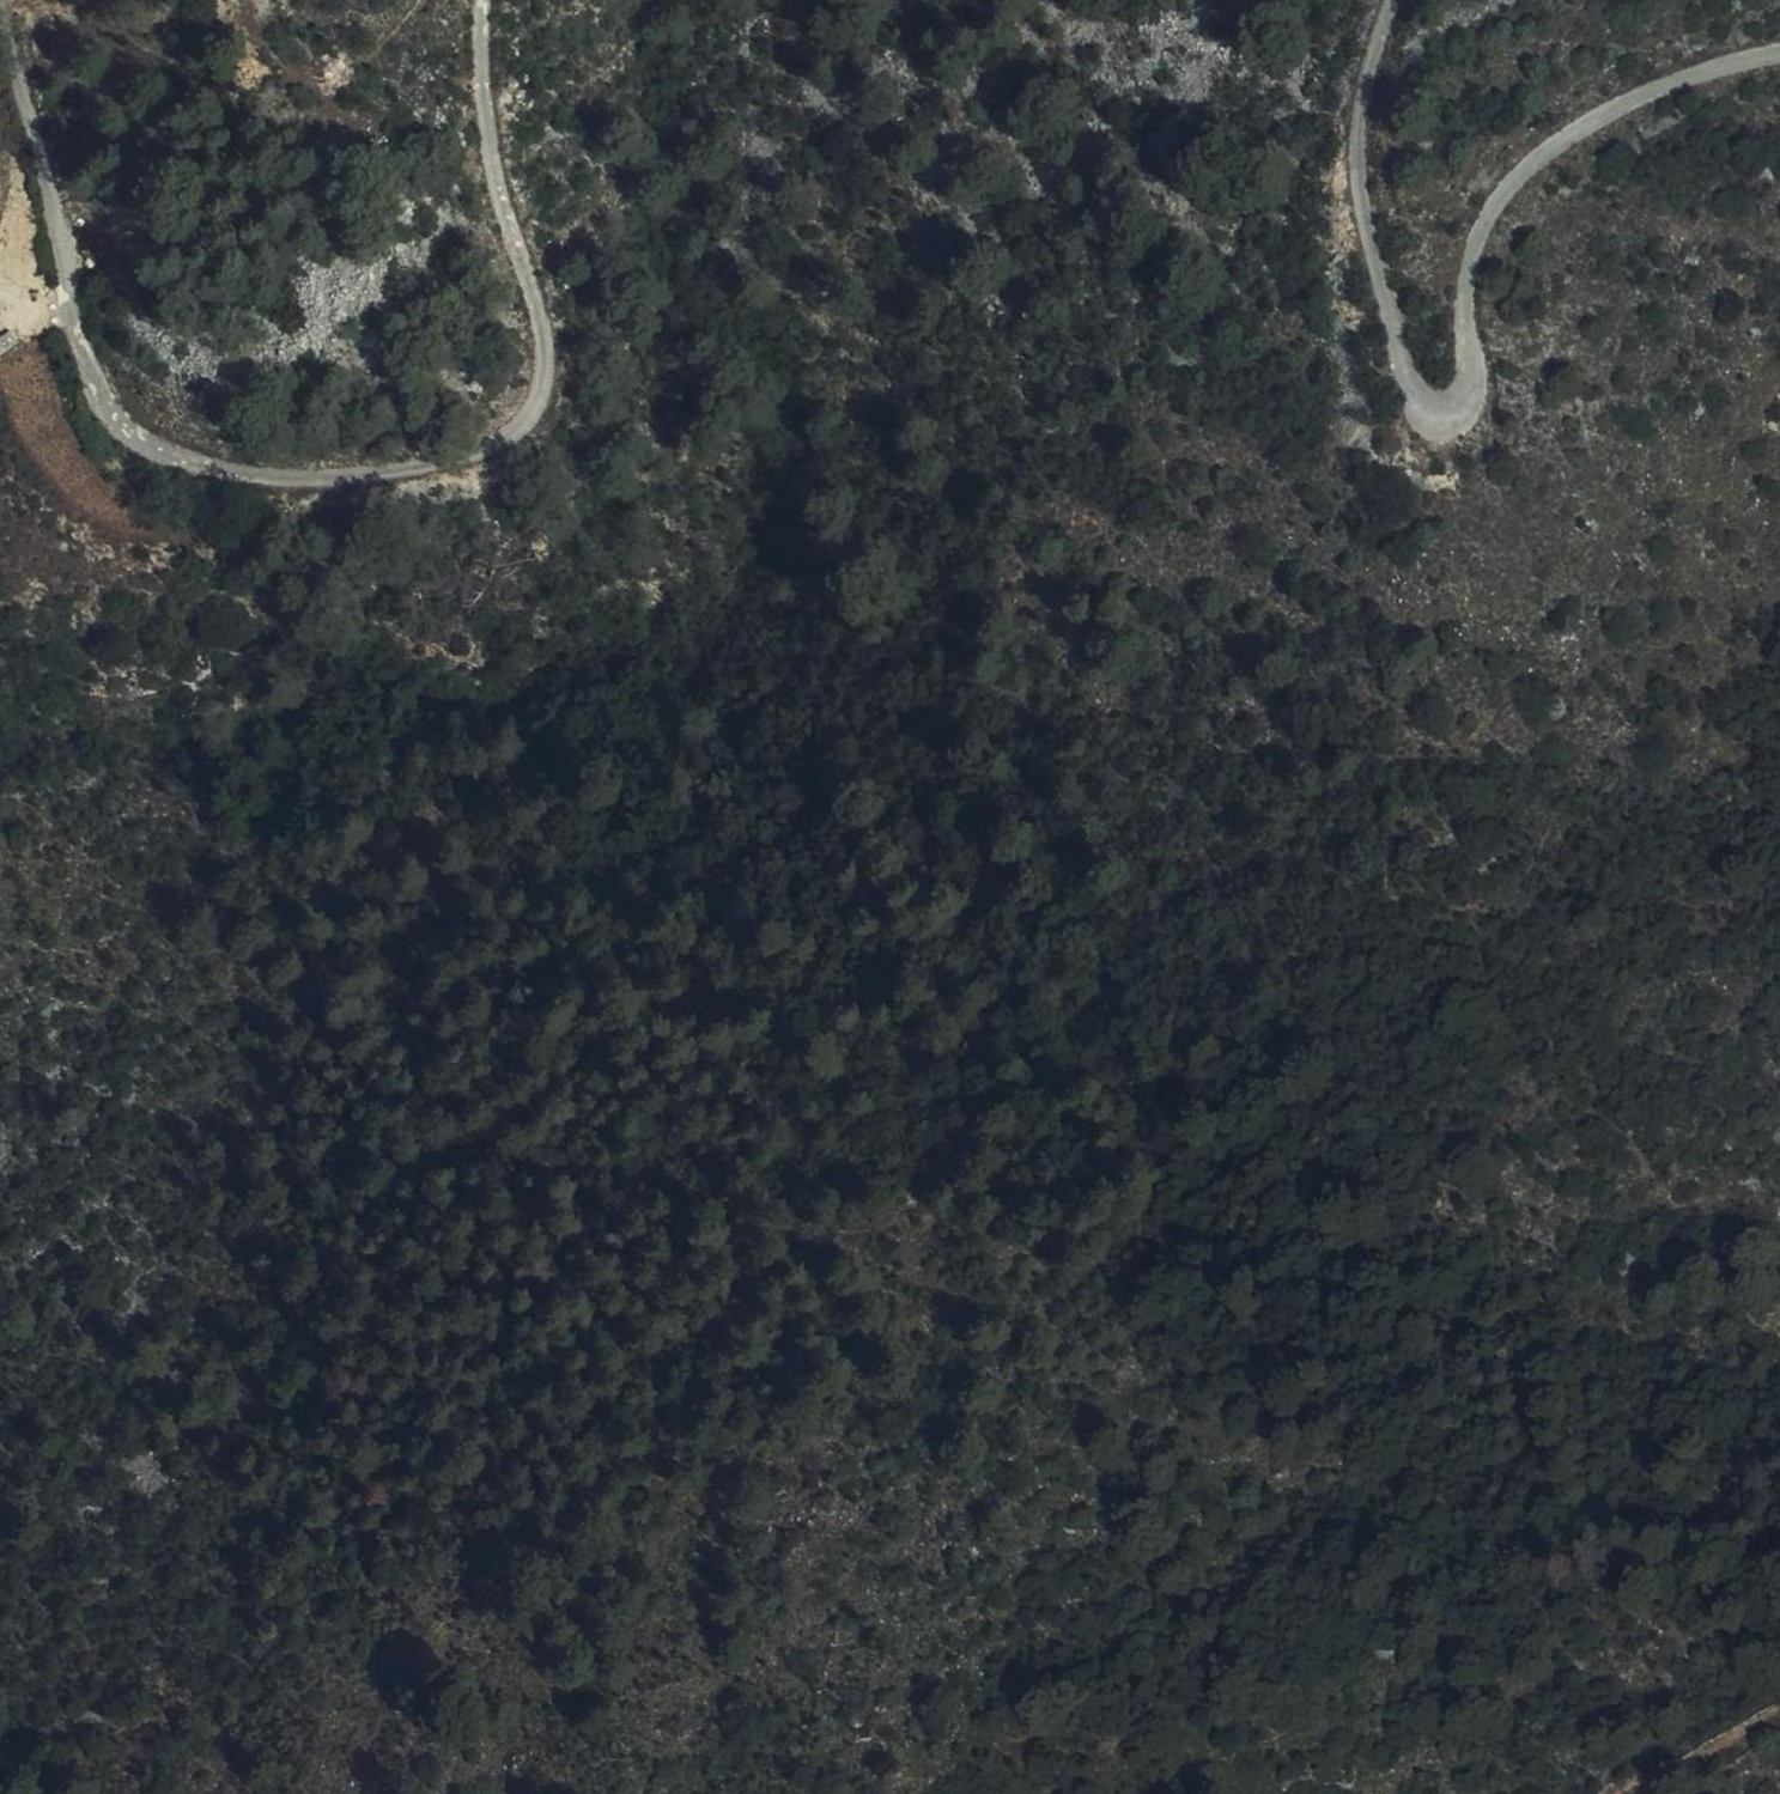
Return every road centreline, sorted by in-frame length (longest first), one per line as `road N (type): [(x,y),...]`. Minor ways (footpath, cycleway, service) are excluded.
road 1 (track): [(0,6),(69,329),(95,391),(131,441),(189,469),(273,480),(459,460),(515,428),(540,394),(549,349),(487,130),(479,0)]
road 2 (track): [(1393,0),(1375,39),(1353,166),(1402,355),(1424,401),(1451,406),(1463,380),(1467,258),(1517,172),(1627,103),(1779,56)]

